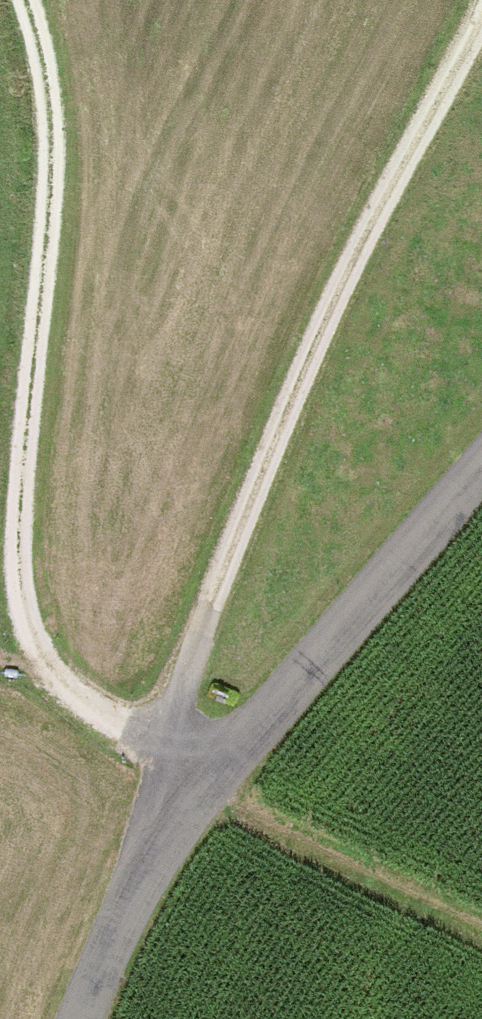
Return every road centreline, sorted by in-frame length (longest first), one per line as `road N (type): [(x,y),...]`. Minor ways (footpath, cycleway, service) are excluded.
road 1 (track): [(481,14),(388,194),(243,515),(186,691),(181,793),(21,645),(9,556),(46,100),(19,0)]
road 2 (unclassified): [(81,1018),(147,852),(181,793),(262,718),(481,464)]

